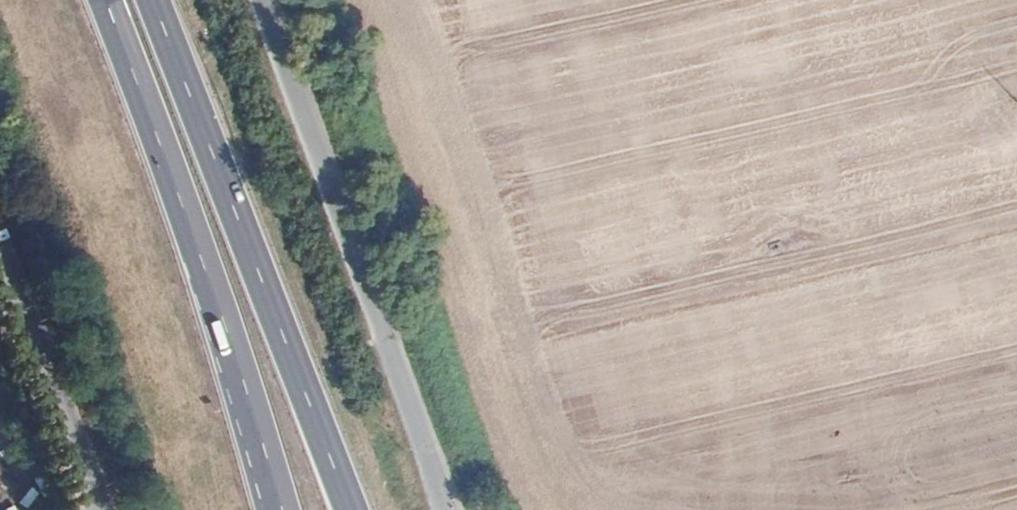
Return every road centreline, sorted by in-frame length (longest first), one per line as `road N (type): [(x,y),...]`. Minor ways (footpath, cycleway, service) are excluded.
road 1 (primary): [(349,509),(156,0)]
road 2 (residential): [(444,509),(269,0)]
road 3 (primary): [(106,0),(228,324),(263,446)]
road 4 (residential): [(99,509),(0,271)]

